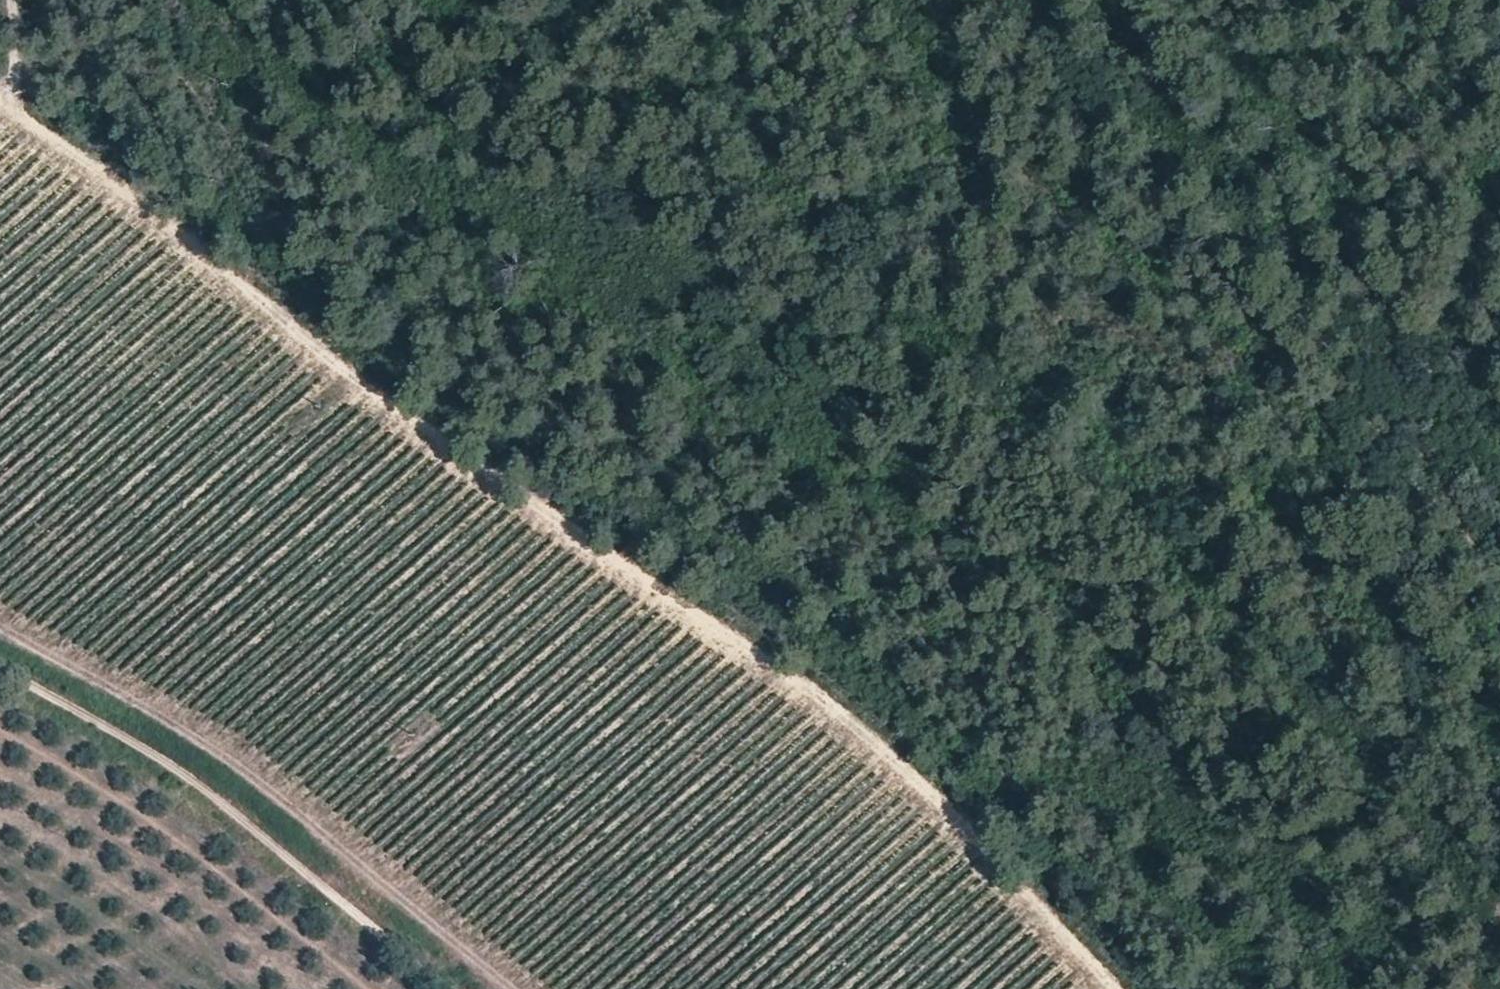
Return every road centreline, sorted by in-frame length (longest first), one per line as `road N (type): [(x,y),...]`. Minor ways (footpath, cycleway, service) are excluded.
road 1 (track): [(444,988),(202,789),(0,667)]

